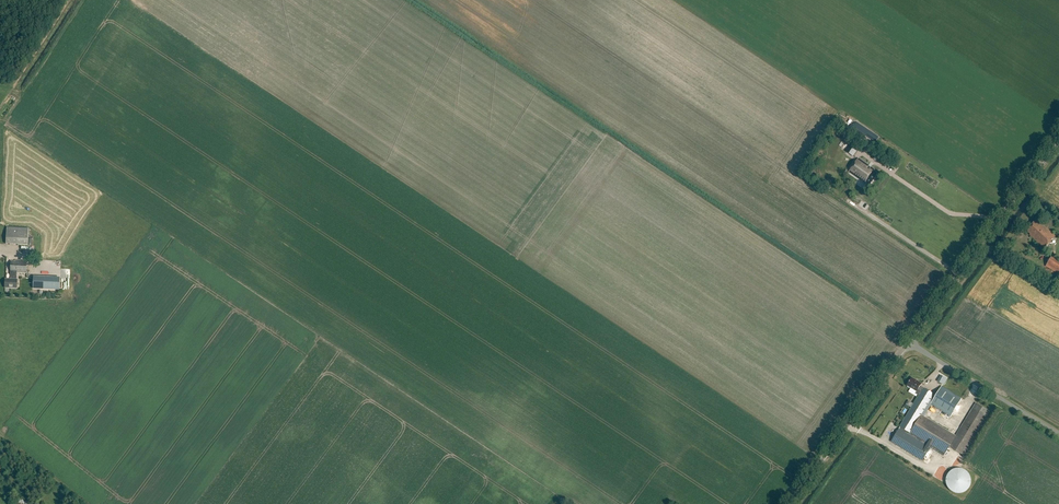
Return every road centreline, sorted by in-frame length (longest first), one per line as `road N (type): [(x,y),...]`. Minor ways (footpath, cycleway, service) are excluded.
road 1 (unclassified): [(910,338),(1058,135)]
road 2 (unclassified): [(788,503),(910,338)]
road 3 (unclassified): [(1058,432),(910,338)]

